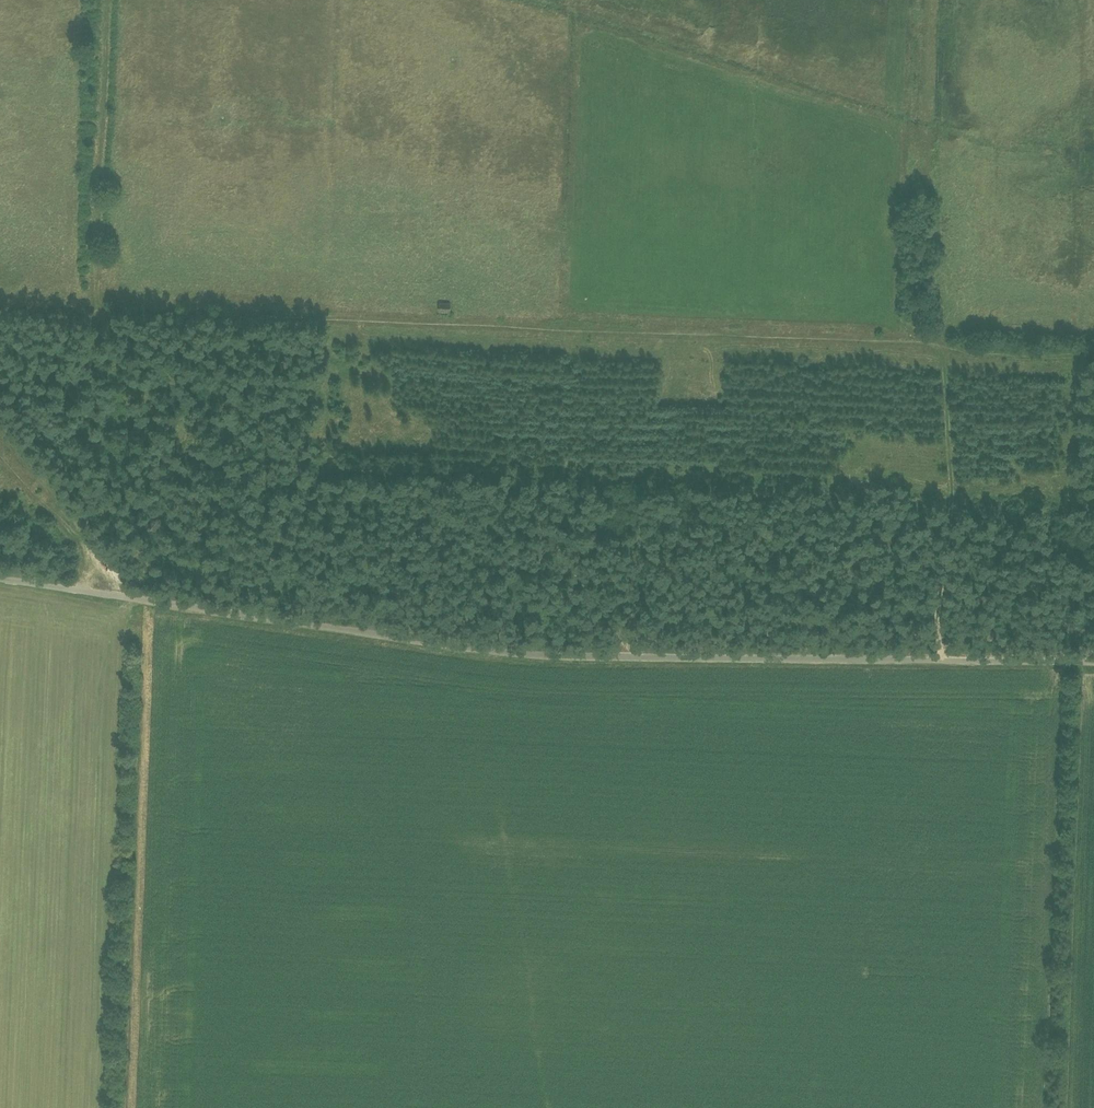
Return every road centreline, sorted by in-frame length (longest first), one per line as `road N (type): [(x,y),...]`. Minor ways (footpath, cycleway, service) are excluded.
road 1 (residential): [(0,576),(461,648),(852,664),(1093,660)]
road 2 (track): [(0,303),(1093,340)]
road 3 (track): [(106,0),(92,307)]
road 4 (track): [(118,595),(0,437)]

